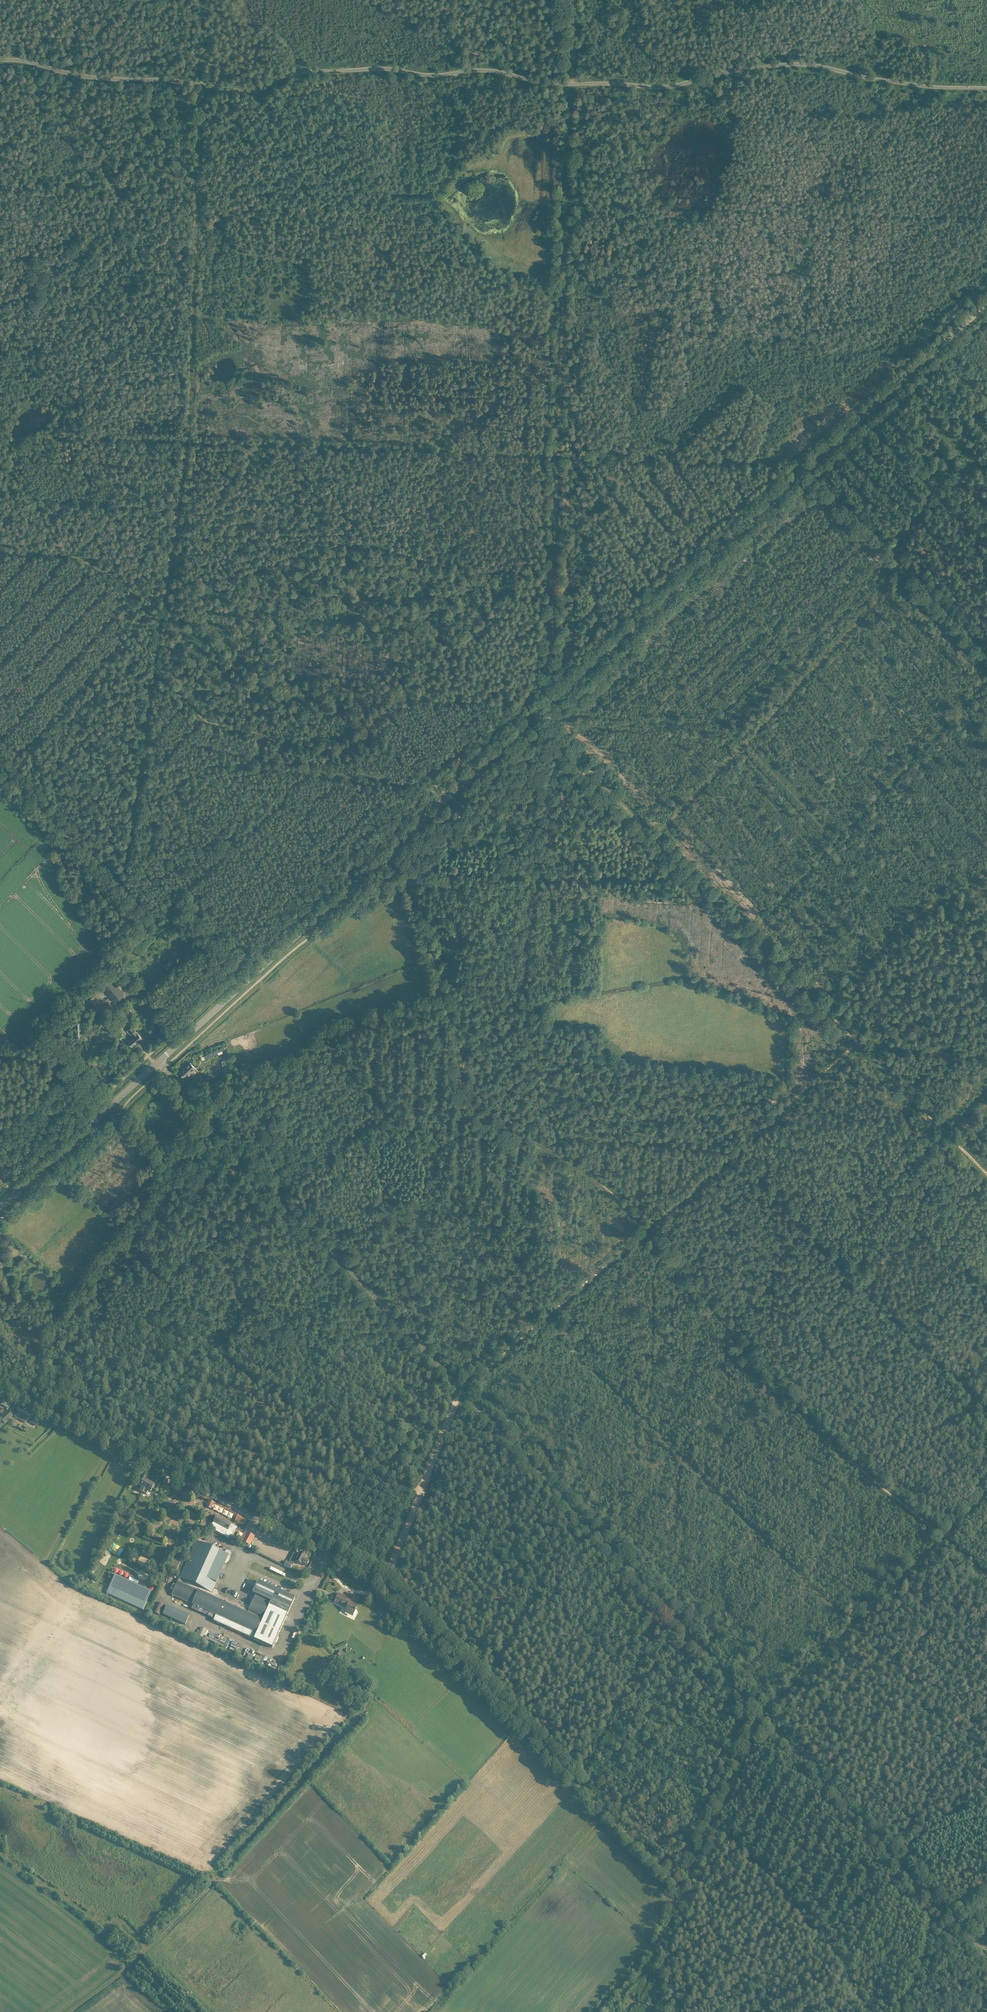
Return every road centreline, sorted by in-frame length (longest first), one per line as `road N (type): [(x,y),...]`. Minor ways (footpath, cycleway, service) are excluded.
road 1 (secondary): [(158,1062),(986,303)]
road 2 (track): [(387,853),(405,883),(475,1100),(591,1186),(787,1403),(986,1584)]
road 3 (unclassified): [(681,1894),(392,1589),(0,1387)]
road 4 (track): [(550,703),(575,0)]
road 5 (track): [(163,596),(315,542),(348,539),(553,576)]
road 6 (track): [(535,717),(814,999)]
road 7 (track): [(644,1229),(854,1039)]
road 8 (track): [(0,763),(153,915),(110,956)]
road 9 (unclassified): [(110,1107),(33,1024),(110,956)]
road 10 (track): [(834,1020),(986,1173)]
road 11 (track): [(814,999),(920,911),(986,871)]
road 12 (track): [(383,1582),(461,1389)]
road 13 (track): [(0,183),(196,192)]
road 14 (track): [(192,313),(0,300)]
road 15 (secondary): [(0,1207),(110,1107)]

